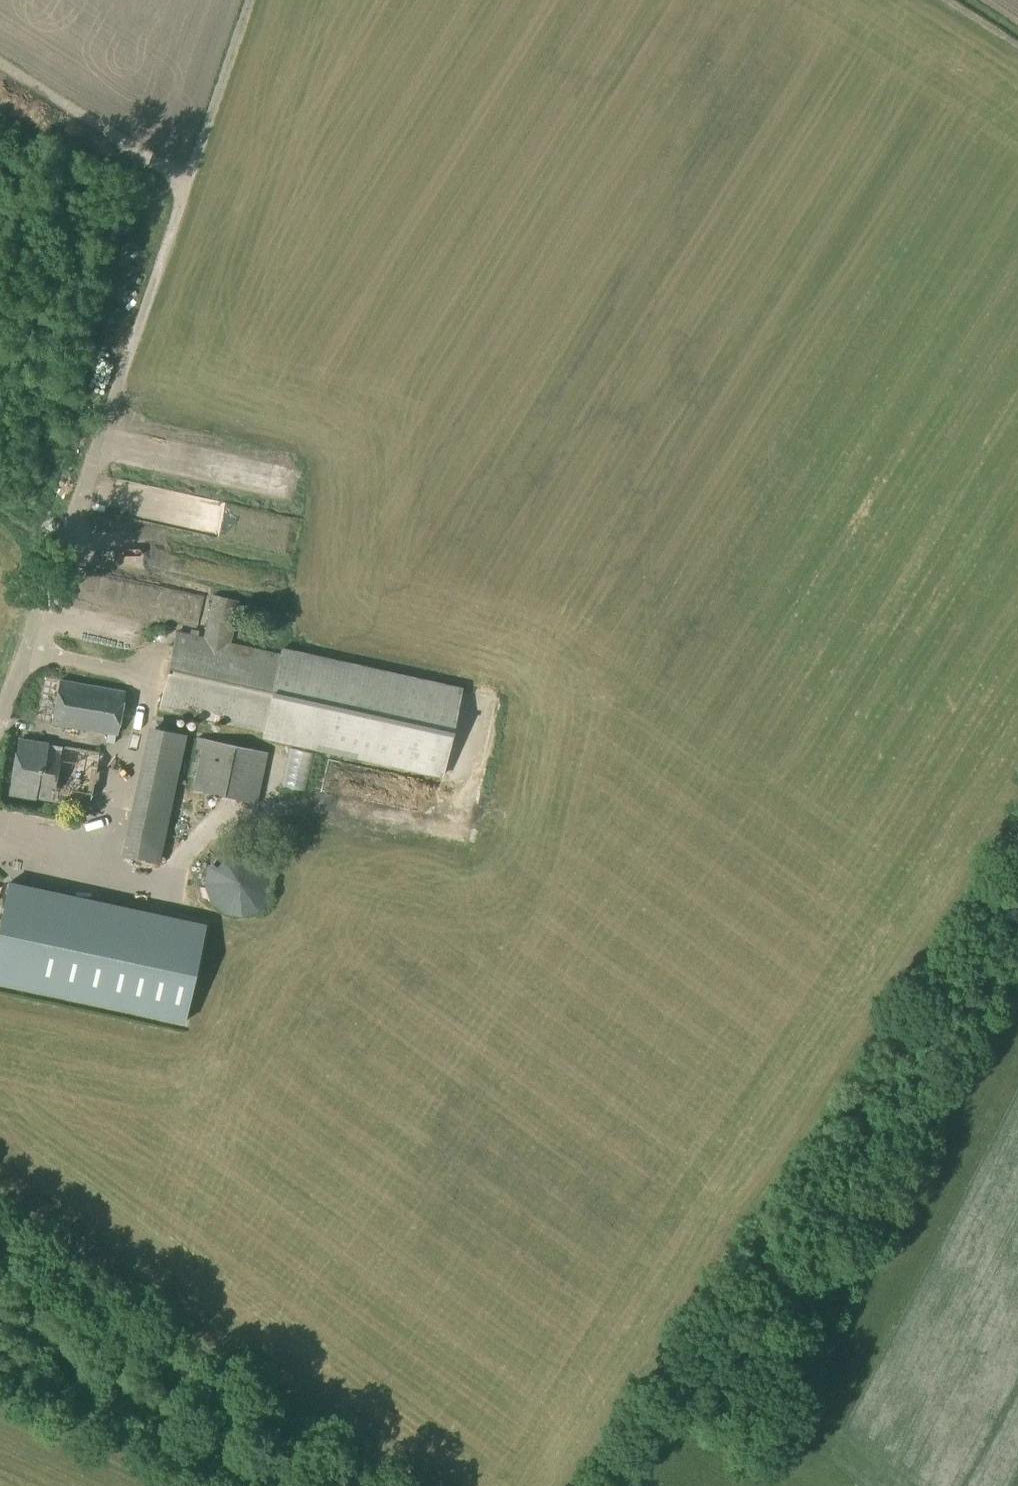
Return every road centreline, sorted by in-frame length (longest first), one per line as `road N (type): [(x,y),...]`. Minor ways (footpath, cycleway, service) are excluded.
road 1 (track): [(0,718),(248,0)]
road 2 (unclassified): [(342,1485),(0,1230)]

